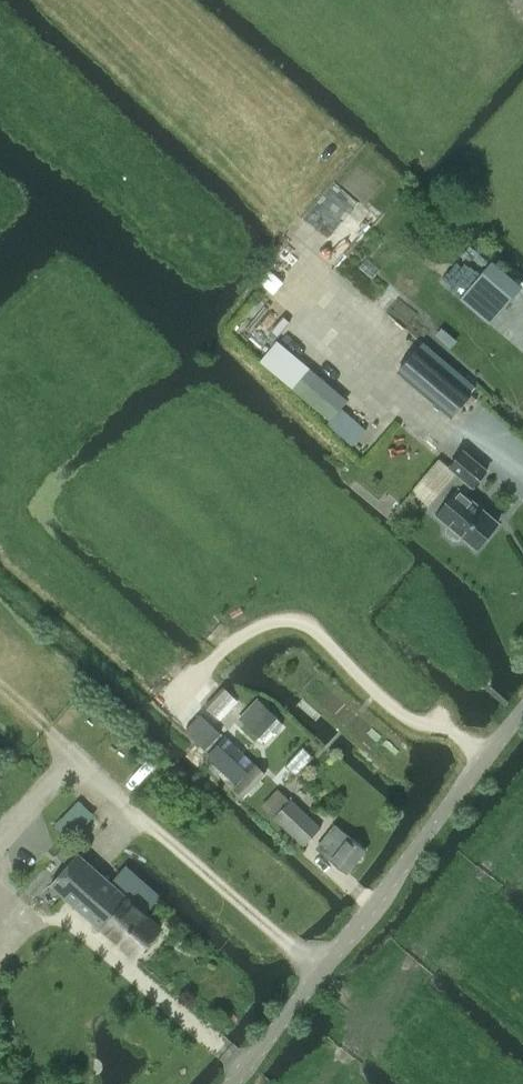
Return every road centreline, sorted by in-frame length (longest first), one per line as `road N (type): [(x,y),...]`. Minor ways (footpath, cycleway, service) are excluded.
road 1 (unclassified): [(221,1083),(522,704)]

